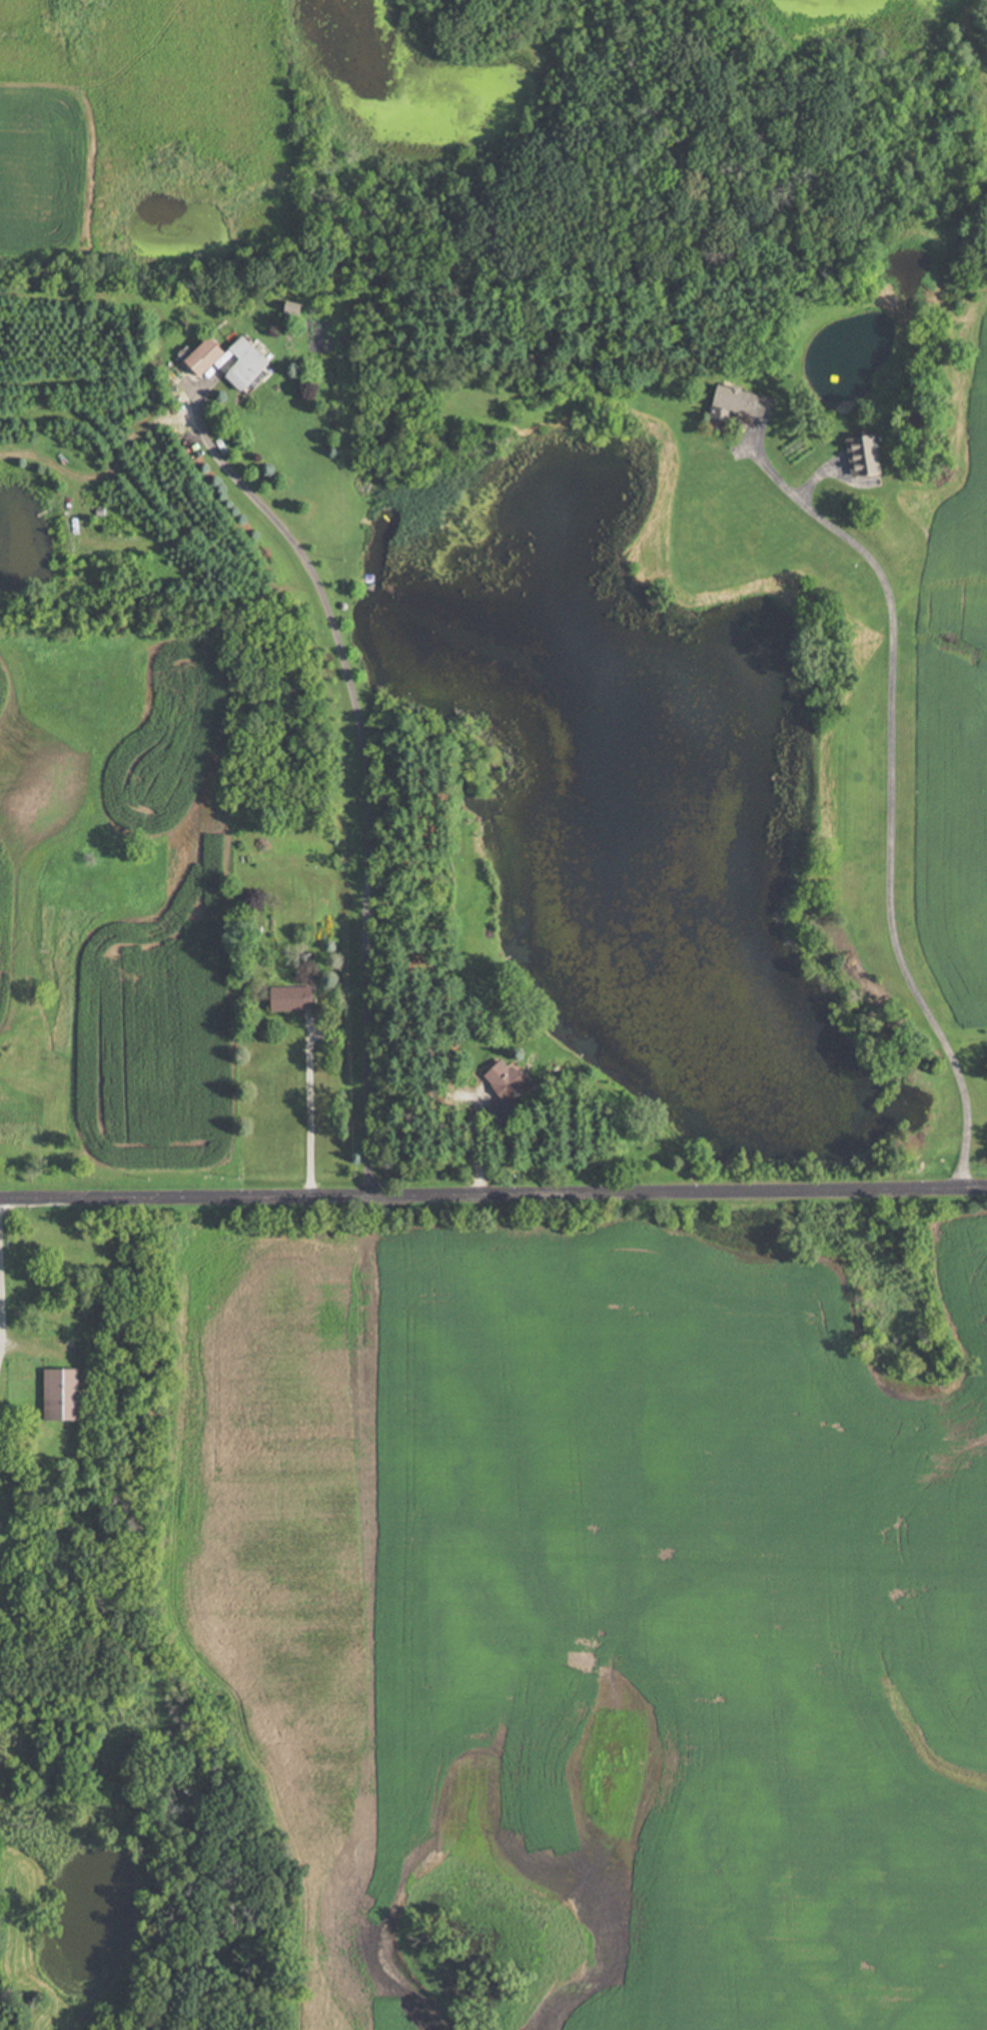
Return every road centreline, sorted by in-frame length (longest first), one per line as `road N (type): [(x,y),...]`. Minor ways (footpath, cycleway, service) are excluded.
road 1 (residential): [(986,1180),(0,1198)]

